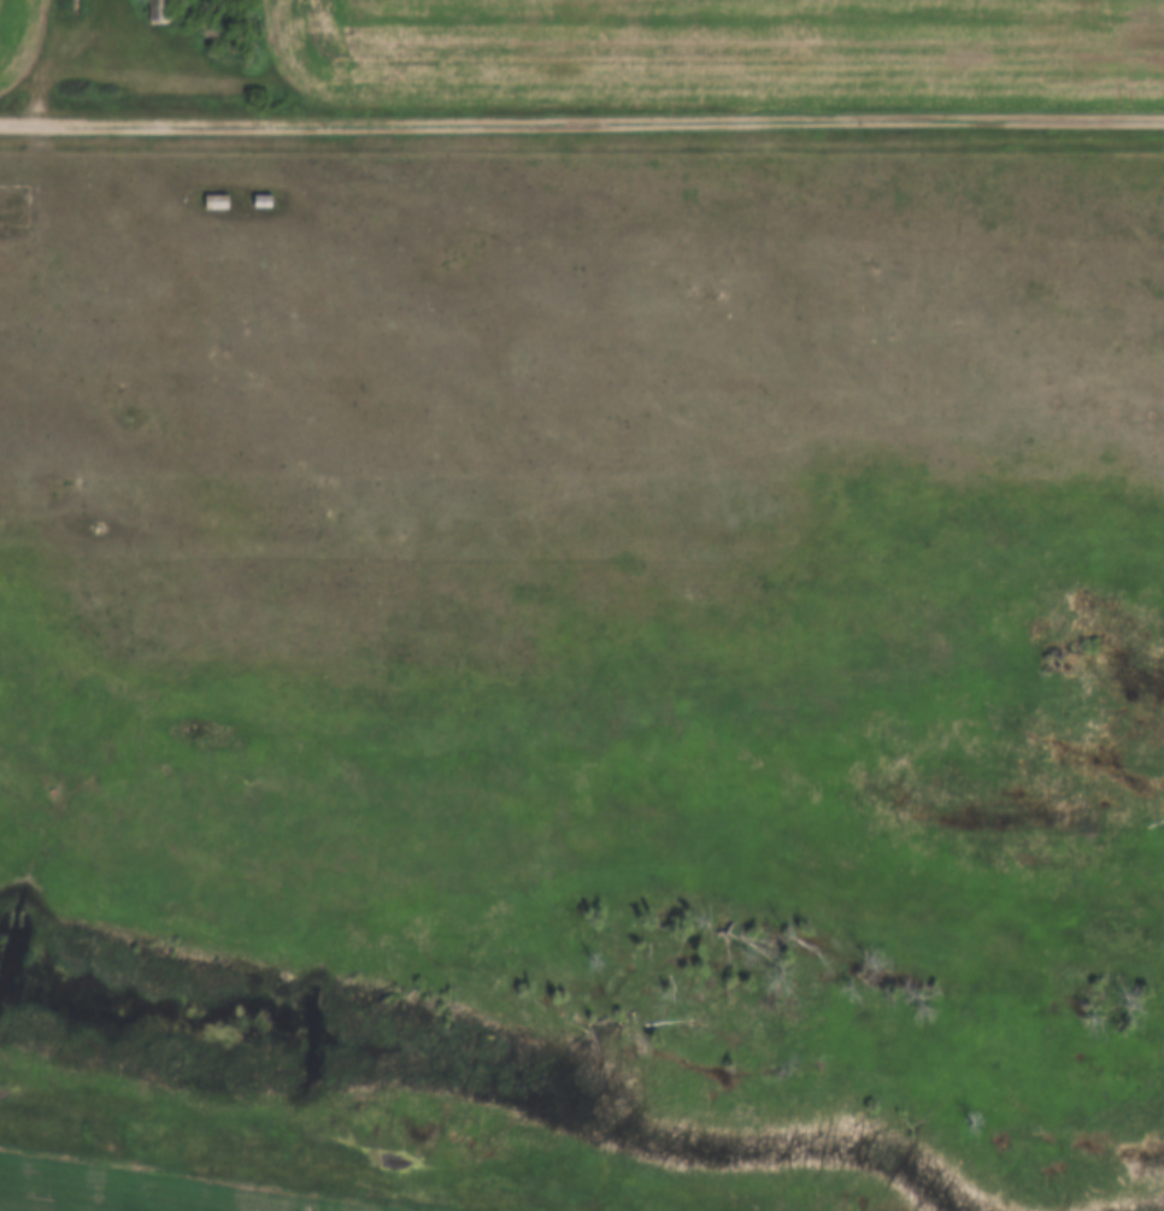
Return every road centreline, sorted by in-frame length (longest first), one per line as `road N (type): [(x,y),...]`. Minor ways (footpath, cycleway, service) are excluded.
road 1 (residential): [(0,121),(1163,117)]
road 2 (track): [(37,120),(43,61),(87,33),(110,0)]

